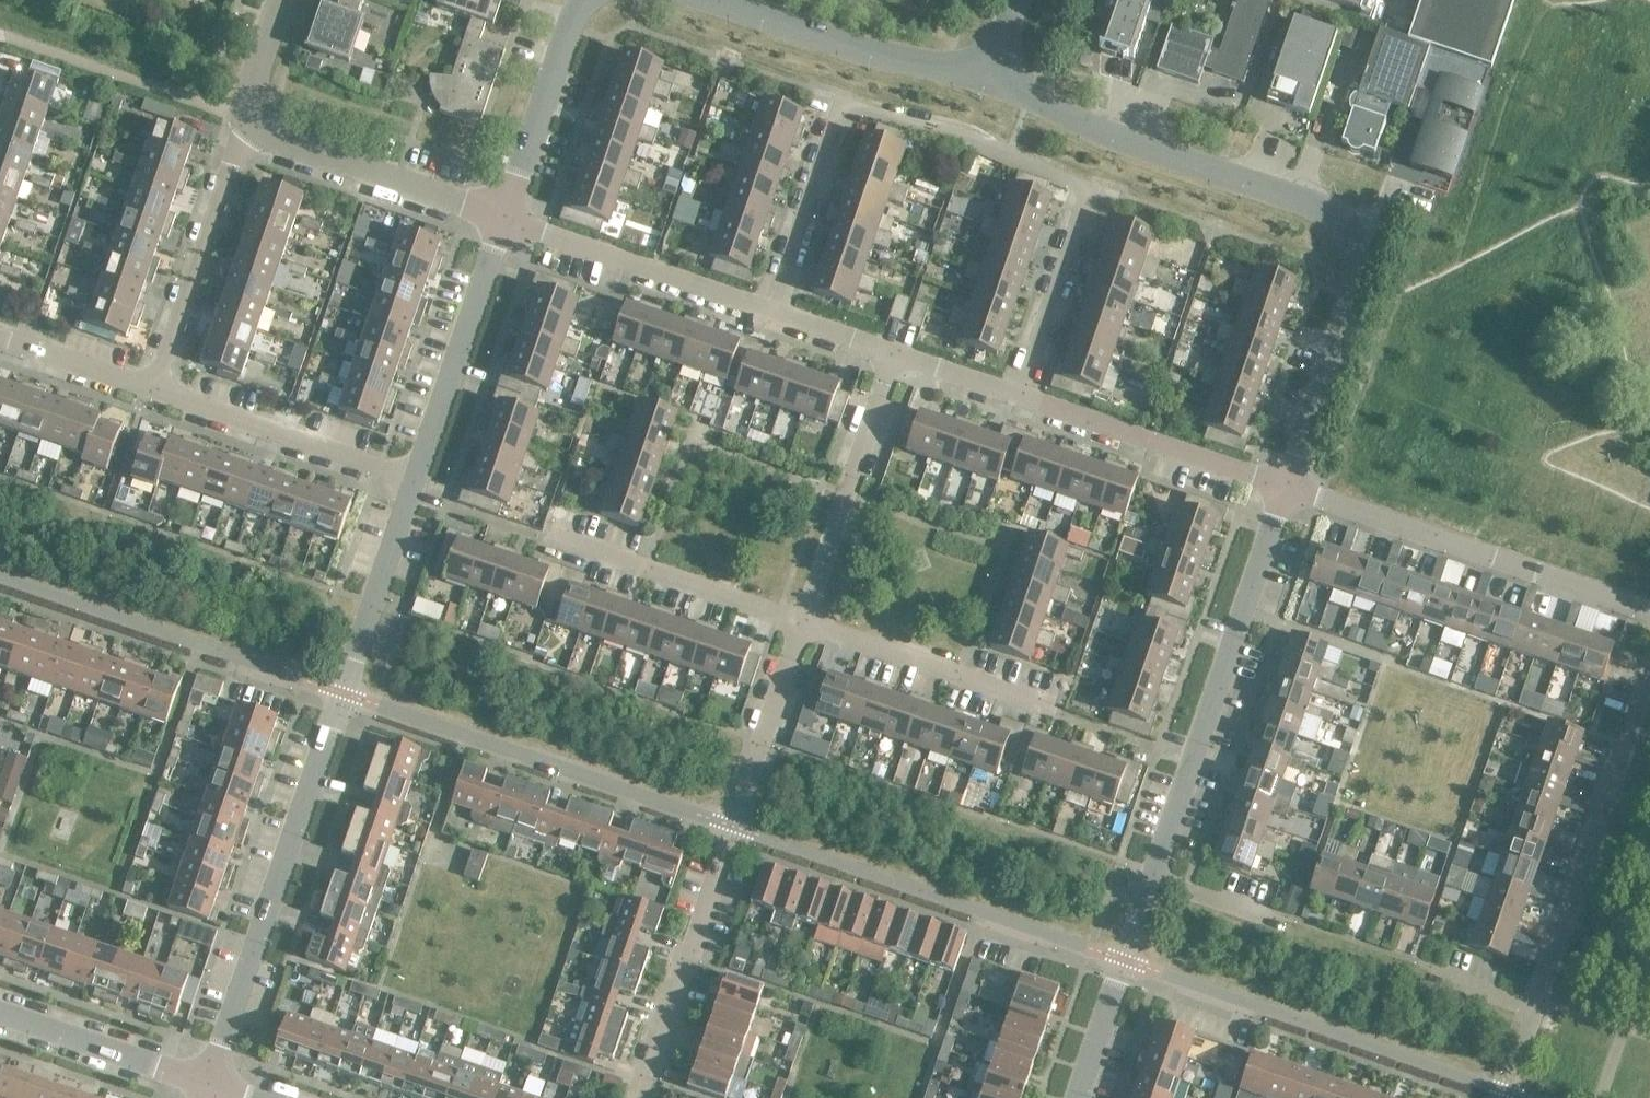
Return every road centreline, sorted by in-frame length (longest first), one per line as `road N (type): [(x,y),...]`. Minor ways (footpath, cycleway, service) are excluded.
road 1 (residential): [(1284,487),(1348,284),(1353,229),(1027,104),(996,49)]
road 2 (residential): [(1121,961),(1284,487)]
road 3 (residential): [(1019,398),(1096,183),(847,104)]
road 4 (residential): [(1505,1097),(1649,676)]
road 5 (residential): [(741,829),(338,698)]
road 6 (residential): [(338,698),(205,1083)]
road 7 (residential): [(1649,612),(1284,487)]
road 8 (residential): [(996,49),(961,63),(891,57),(720,0)]
road 9 (residential): [(774,318),(502,225)]
road 10 (residential): [(646,1097),(741,829)]
road 11 (residential): [(805,626),(895,357)]
road 12 (residential): [(1284,487),(1019,398)]
road 13 (residential): [(412,481),(151,392)]
road 14 (residential): [(502,225),(242,134)]
road 15 (residential): [(242,134),(151,392)]
road 16 (residential): [(502,225),(412,481)]
road 17 (residential): [(1058,715),(805,626)]
road 18 (residential): [(805,626),(555,543)]
road 19 (residential): [(588,0),(566,37),(502,225)]
road 20 (residential): [(412,481),(338,698)]
road 21 (residential): [(774,318),(847,104)]
road 22 (residential): [(0,1011),(205,1083)]
road 23 (residential): [(741,829),(805,626)]
road 24 (residential): [(151,392),(0,339)]
road 25 (residential): [(1121,961),(978,911)]
road 26 (residential): [(1265,1008),(1121,961)]
road 27 (residential): [(1076,1097),(1121,961)]
road 28 (residential): [(242,134),(288,0)]
road 29 (residential): [(1019,398),(895,357)]
road 30 (residential): [(895,357),(774,318)]

